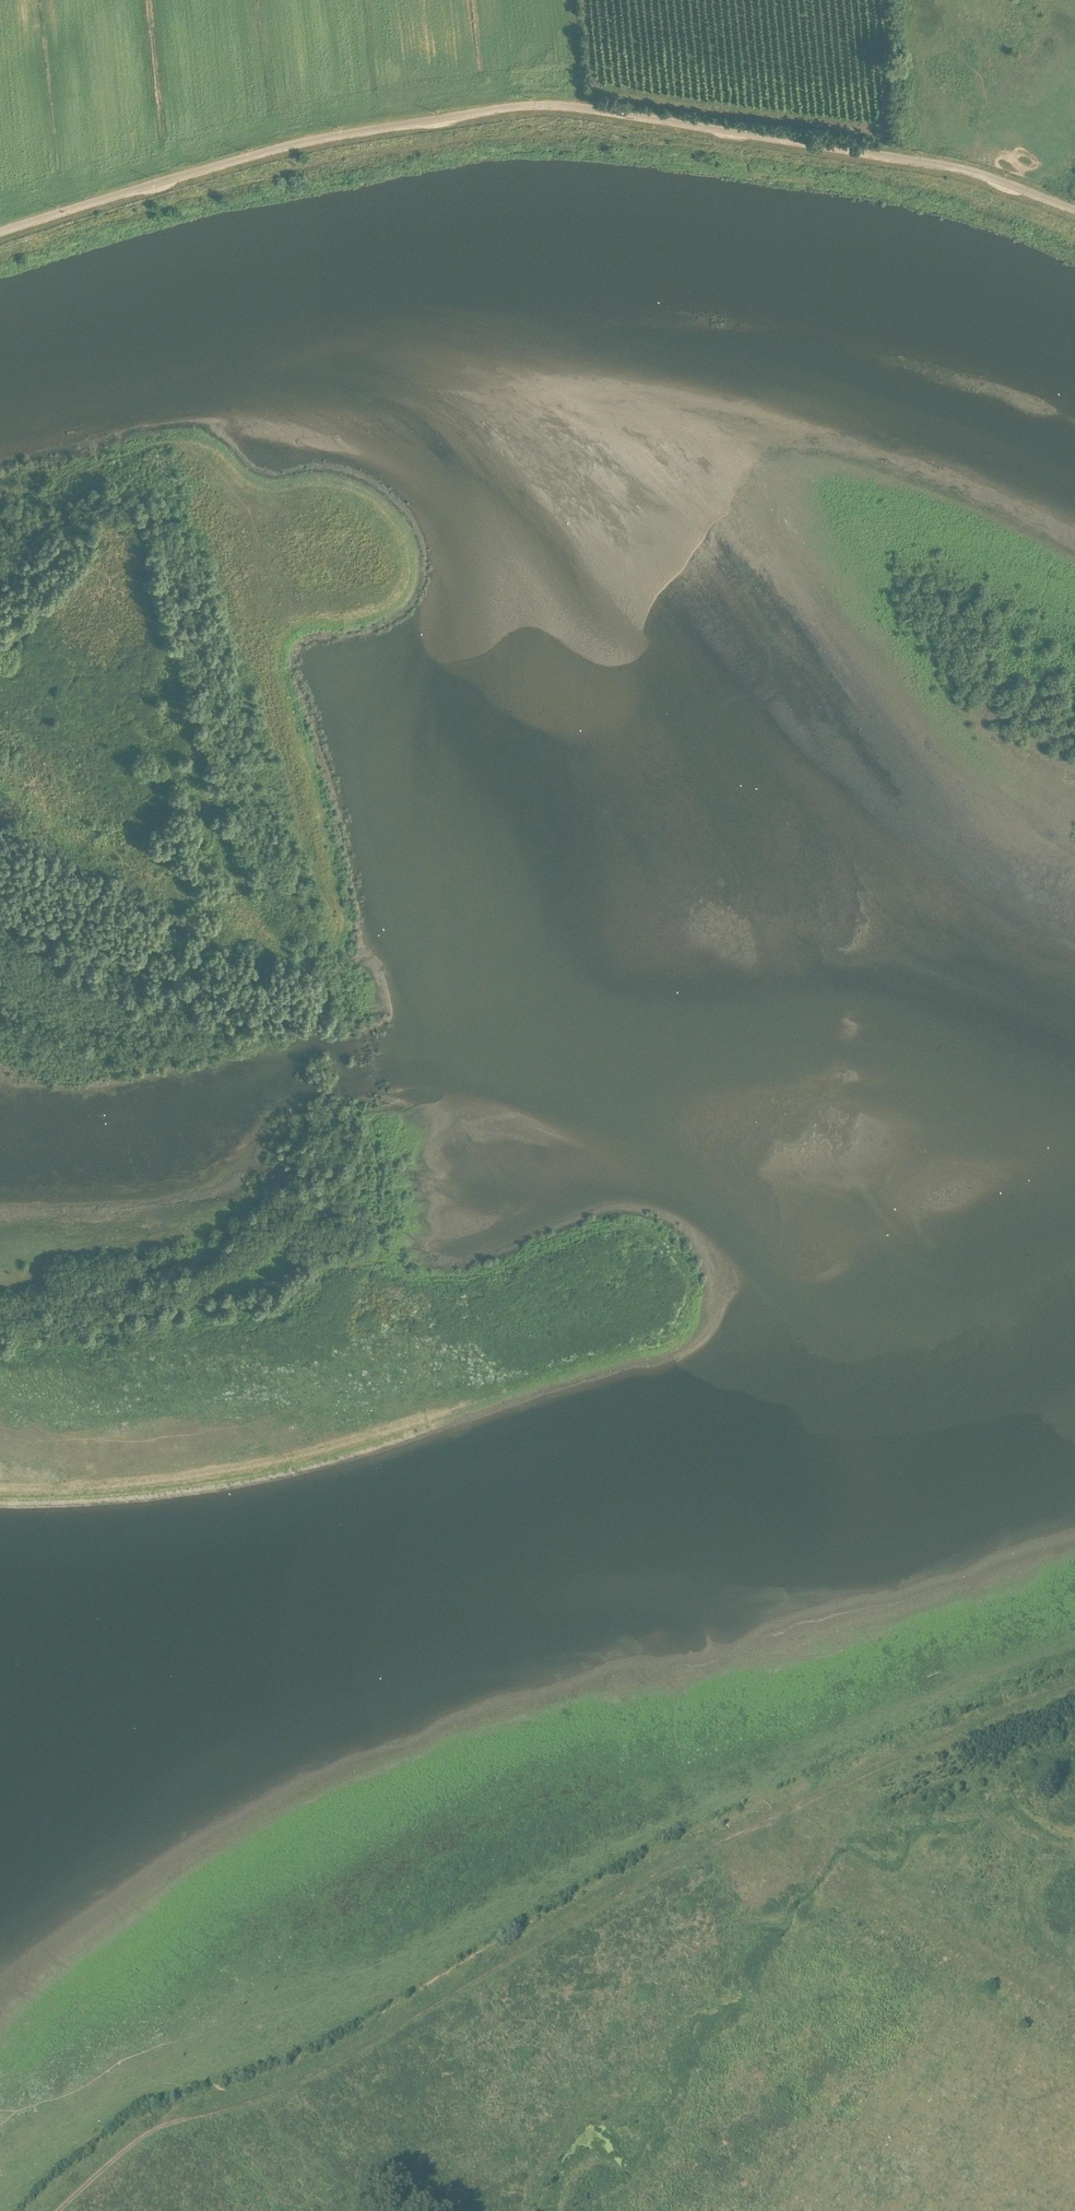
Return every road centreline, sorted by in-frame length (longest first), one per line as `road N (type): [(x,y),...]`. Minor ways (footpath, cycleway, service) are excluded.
road 1 (unclassified): [(1074,207),(955,166),(557,100),(297,139),(0,228)]
road 2 (track): [(59,2210),(149,2131),(182,2118)]

